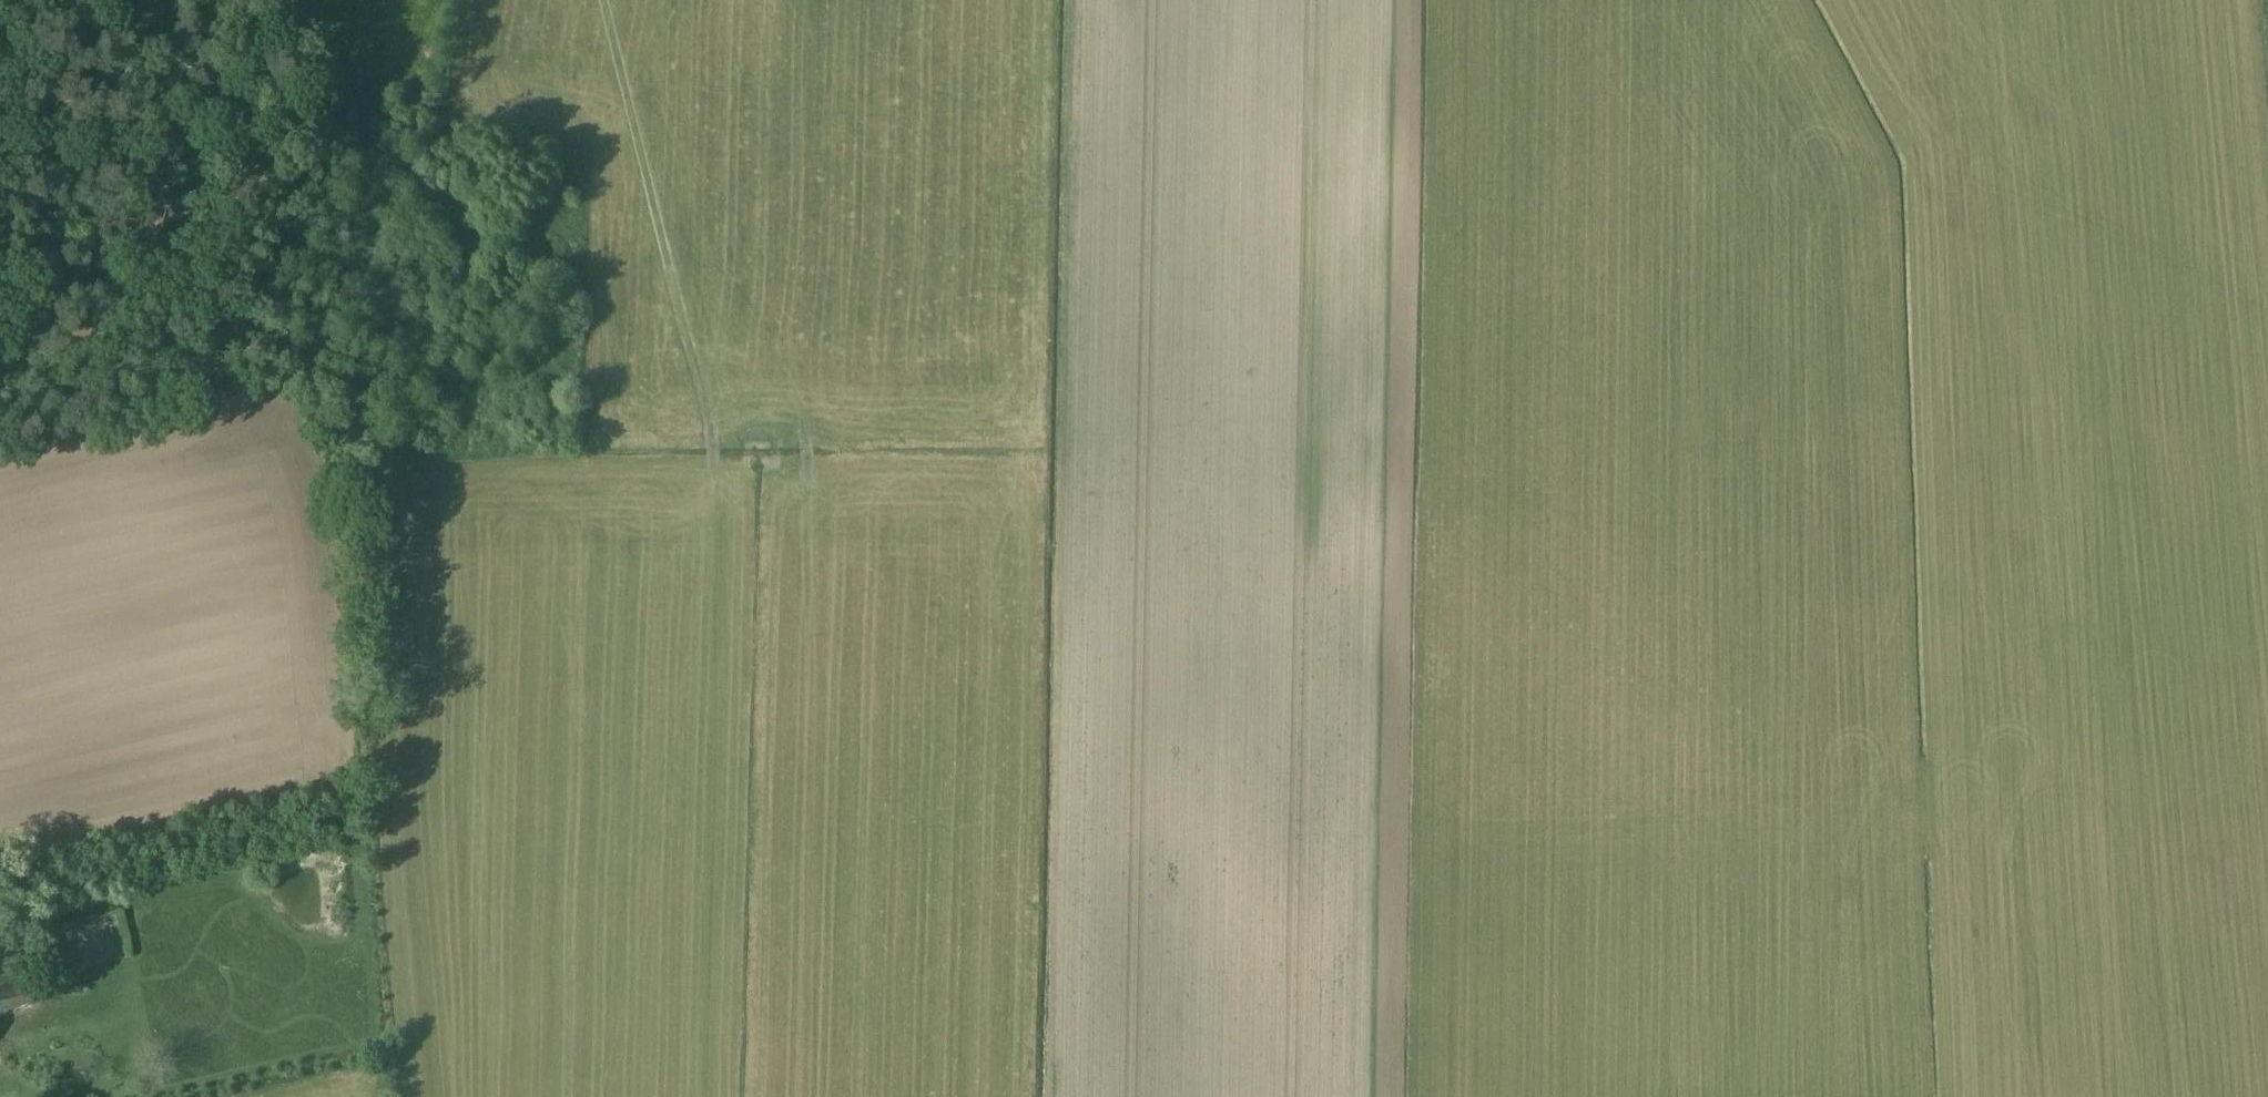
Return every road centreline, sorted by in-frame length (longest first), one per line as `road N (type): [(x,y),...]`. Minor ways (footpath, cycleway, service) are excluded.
road 1 (track): [(717,467),(603,0)]

